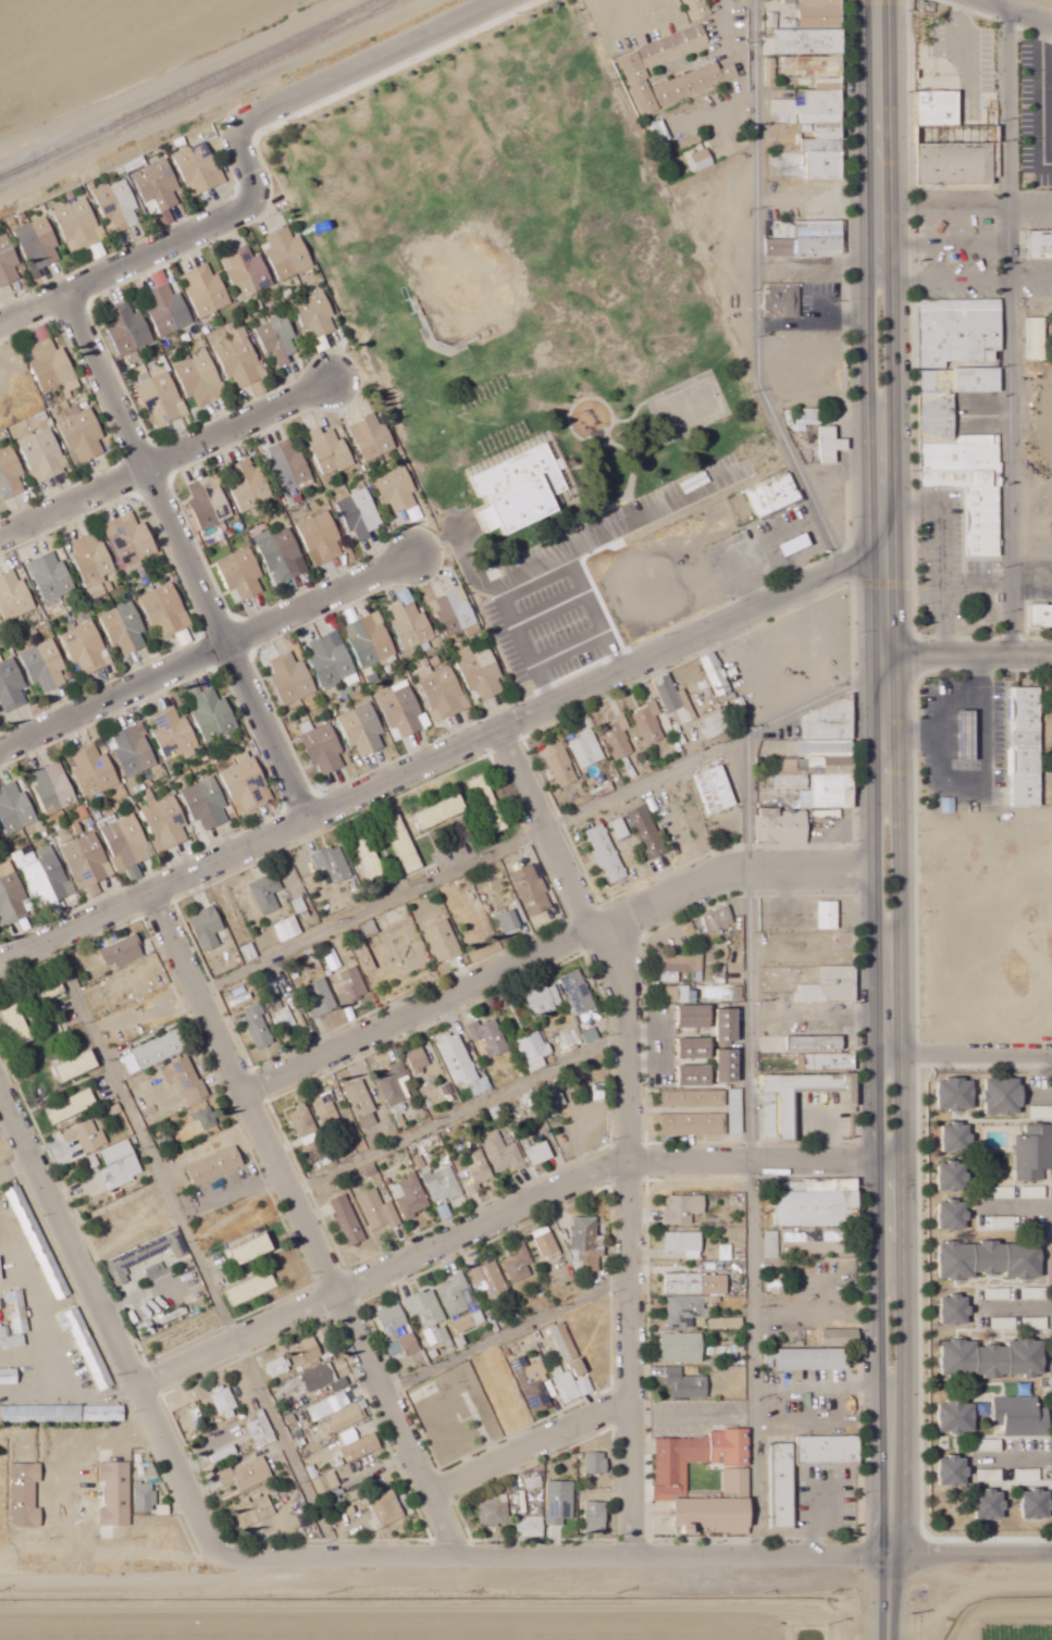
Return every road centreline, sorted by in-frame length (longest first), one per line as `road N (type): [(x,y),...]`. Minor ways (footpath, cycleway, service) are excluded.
road 1 (primary): [(877,254),(867,268),(876,1238),(878,1378),(891,1388)]
road 2 (primary): [(891,1388),(901,1376),(896,772),(887,266),(877,254)]
road 3 (residential): [(0,1590),(226,1589),(255,1566),(893,1565),(1051,1577)]
road 4 (residential): [(0,967),(869,557),(893,557)]
road 5 (residential): [(633,1564),(611,960),(499,734)]
road 6 (residential): [(899,1160),(622,1165),(124,1381)]
road 7 (residential): [(467,1566),(154,898)]
road 8 (residential): [(249,1096),(733,865),(872,862)]
road 9 (residential): [(843,571),(759,380),(745,0)]
road 10 (residential): [(71,297),(313,821)]
road 11 (residential): [(255,1566),(209,1561),(0,1091)]
road 12 (residential): [(429,554),(0,757)]
road 13 (residential): [(337,383),(0,541)]
road 14 (residential): [(294,1195),(618,1036)]
road 15 (residential): [(0,328),(251,210),(258,189),(239,133)]
road 16 (residential): [(239,133),(518,0)]
road 17 (primary): [(877,254),(873,0)]
road 18 (primary): [(893,1639),(891,1388)]
road 19 (residential): [(435,1498),(628,1401)]
road 20 (residential): [(870,646),(1051,658)]

